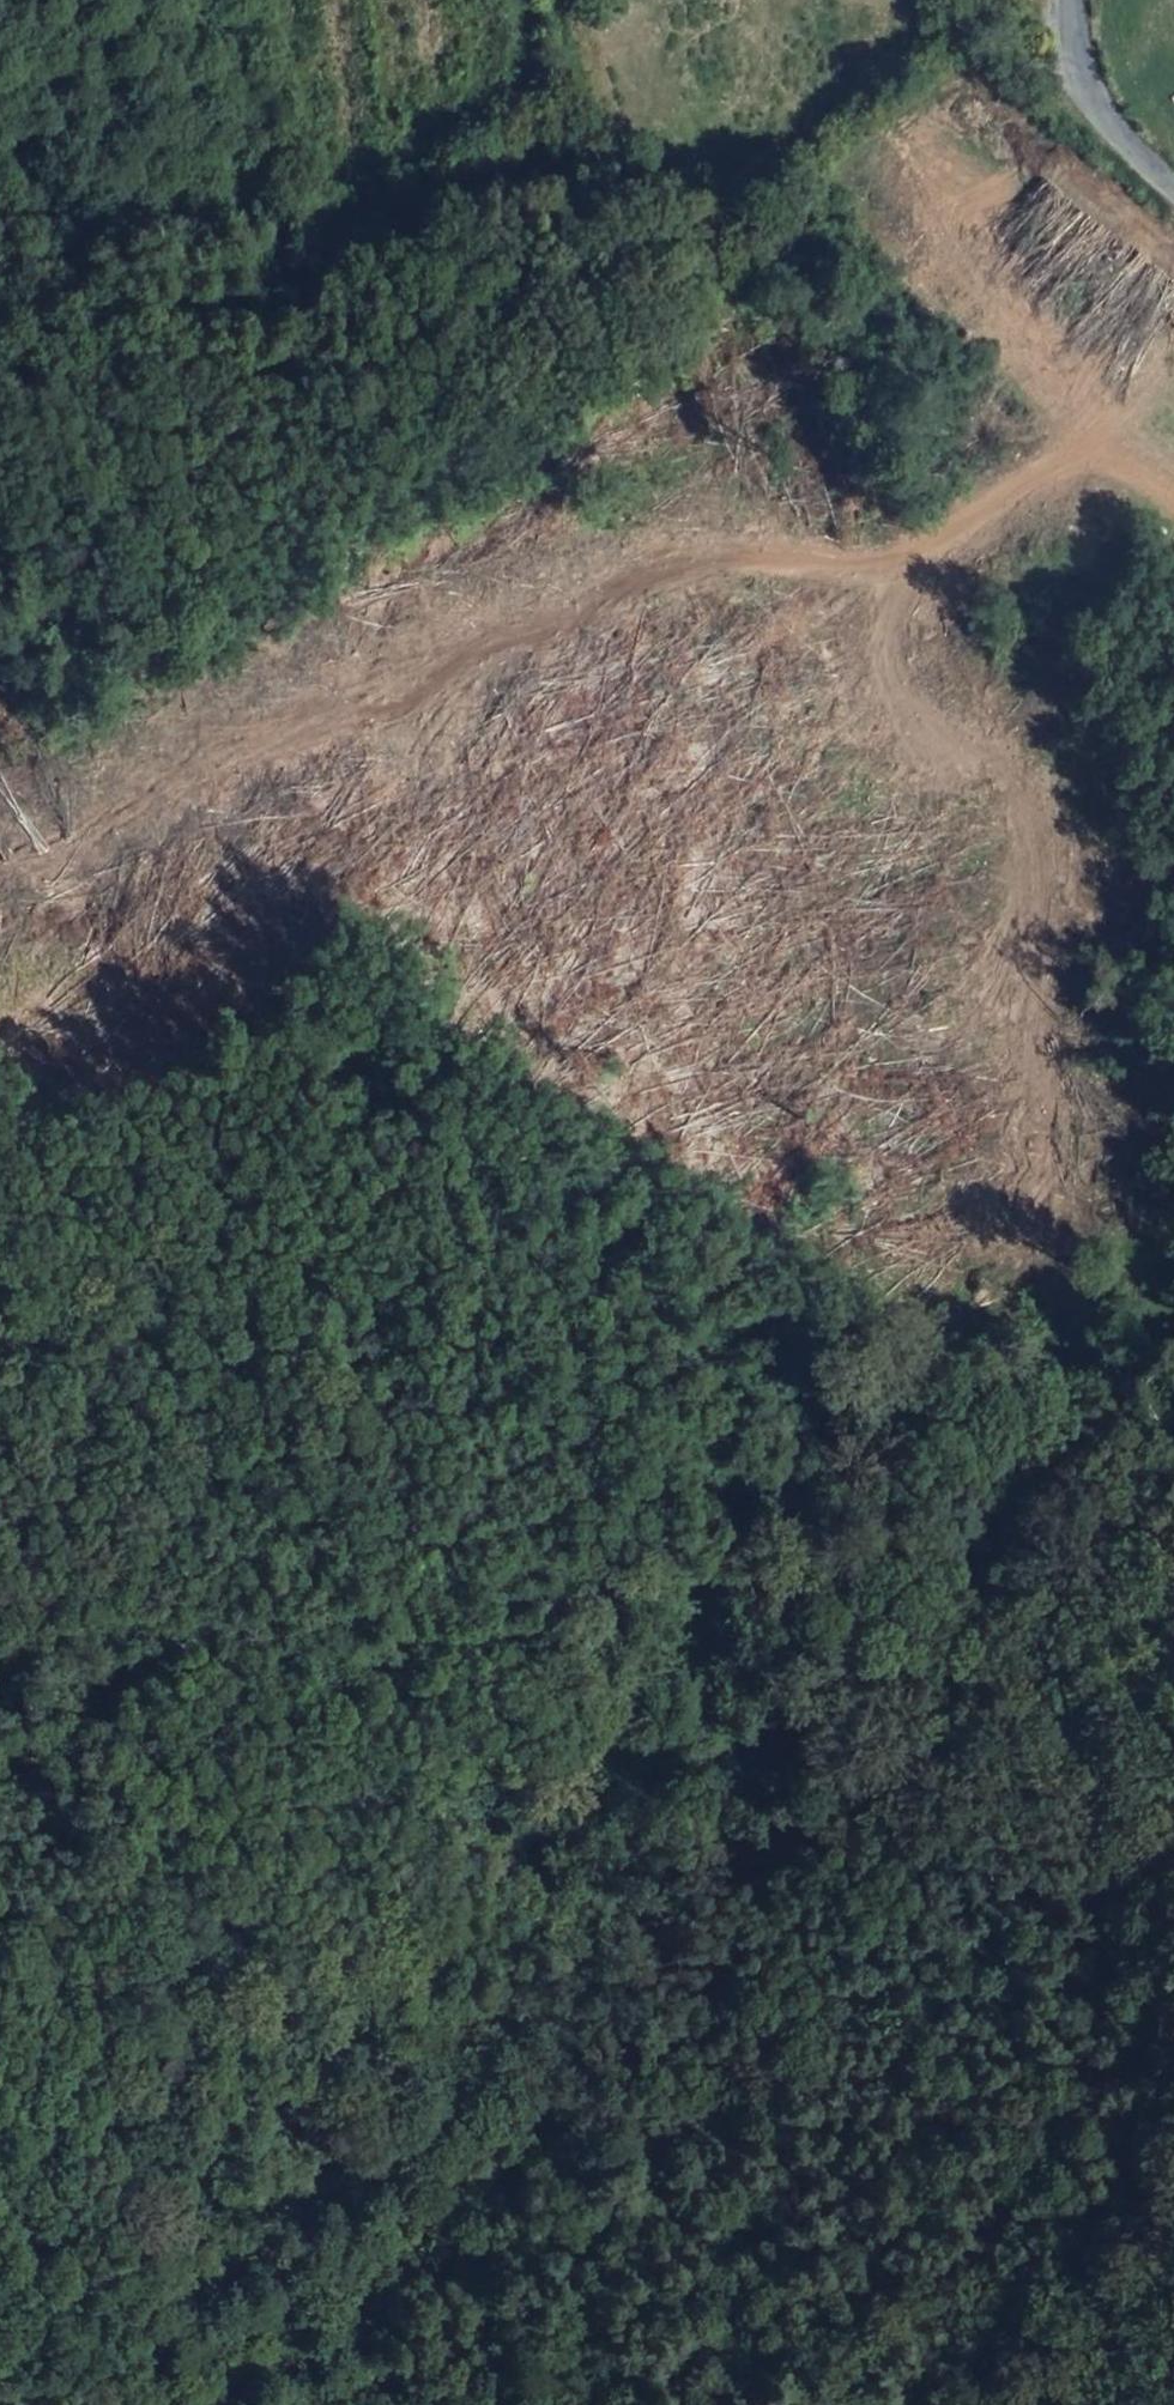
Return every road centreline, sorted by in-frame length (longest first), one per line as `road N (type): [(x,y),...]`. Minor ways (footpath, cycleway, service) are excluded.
road 1 (track): [(676,2404),(874,2315),(1173,2274)]
road 2 (tertiary): [(1077,0),(1081,60),(1126,145),(1173,188)]

